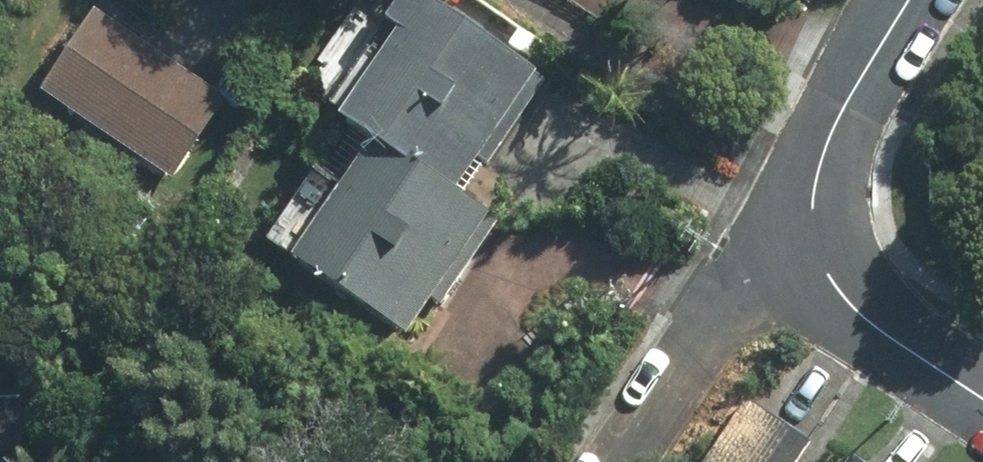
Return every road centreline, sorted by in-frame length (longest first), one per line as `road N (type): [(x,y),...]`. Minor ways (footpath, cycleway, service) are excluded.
road 1 (residential): [(813,245),(724,308),(616,461)]
road 2 (residential): [(907,0),(835,120),(813,185),(813,245)]
road 3 (residential): [(813,245),(862,320),(982,401)]

